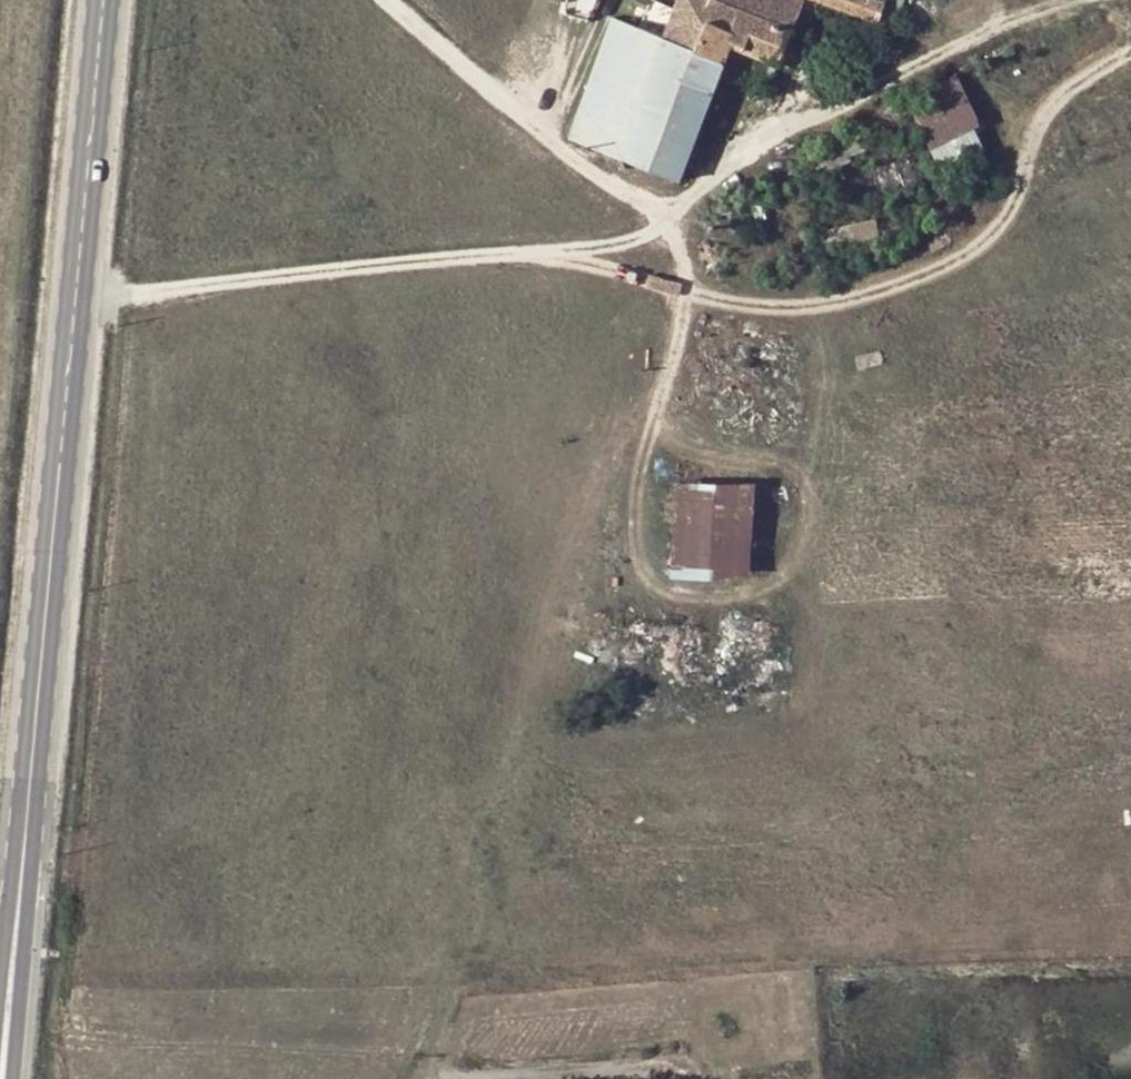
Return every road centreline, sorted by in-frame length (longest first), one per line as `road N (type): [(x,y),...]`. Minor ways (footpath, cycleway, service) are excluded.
road 1 (secondary): [(106,0),(4,1078)]

